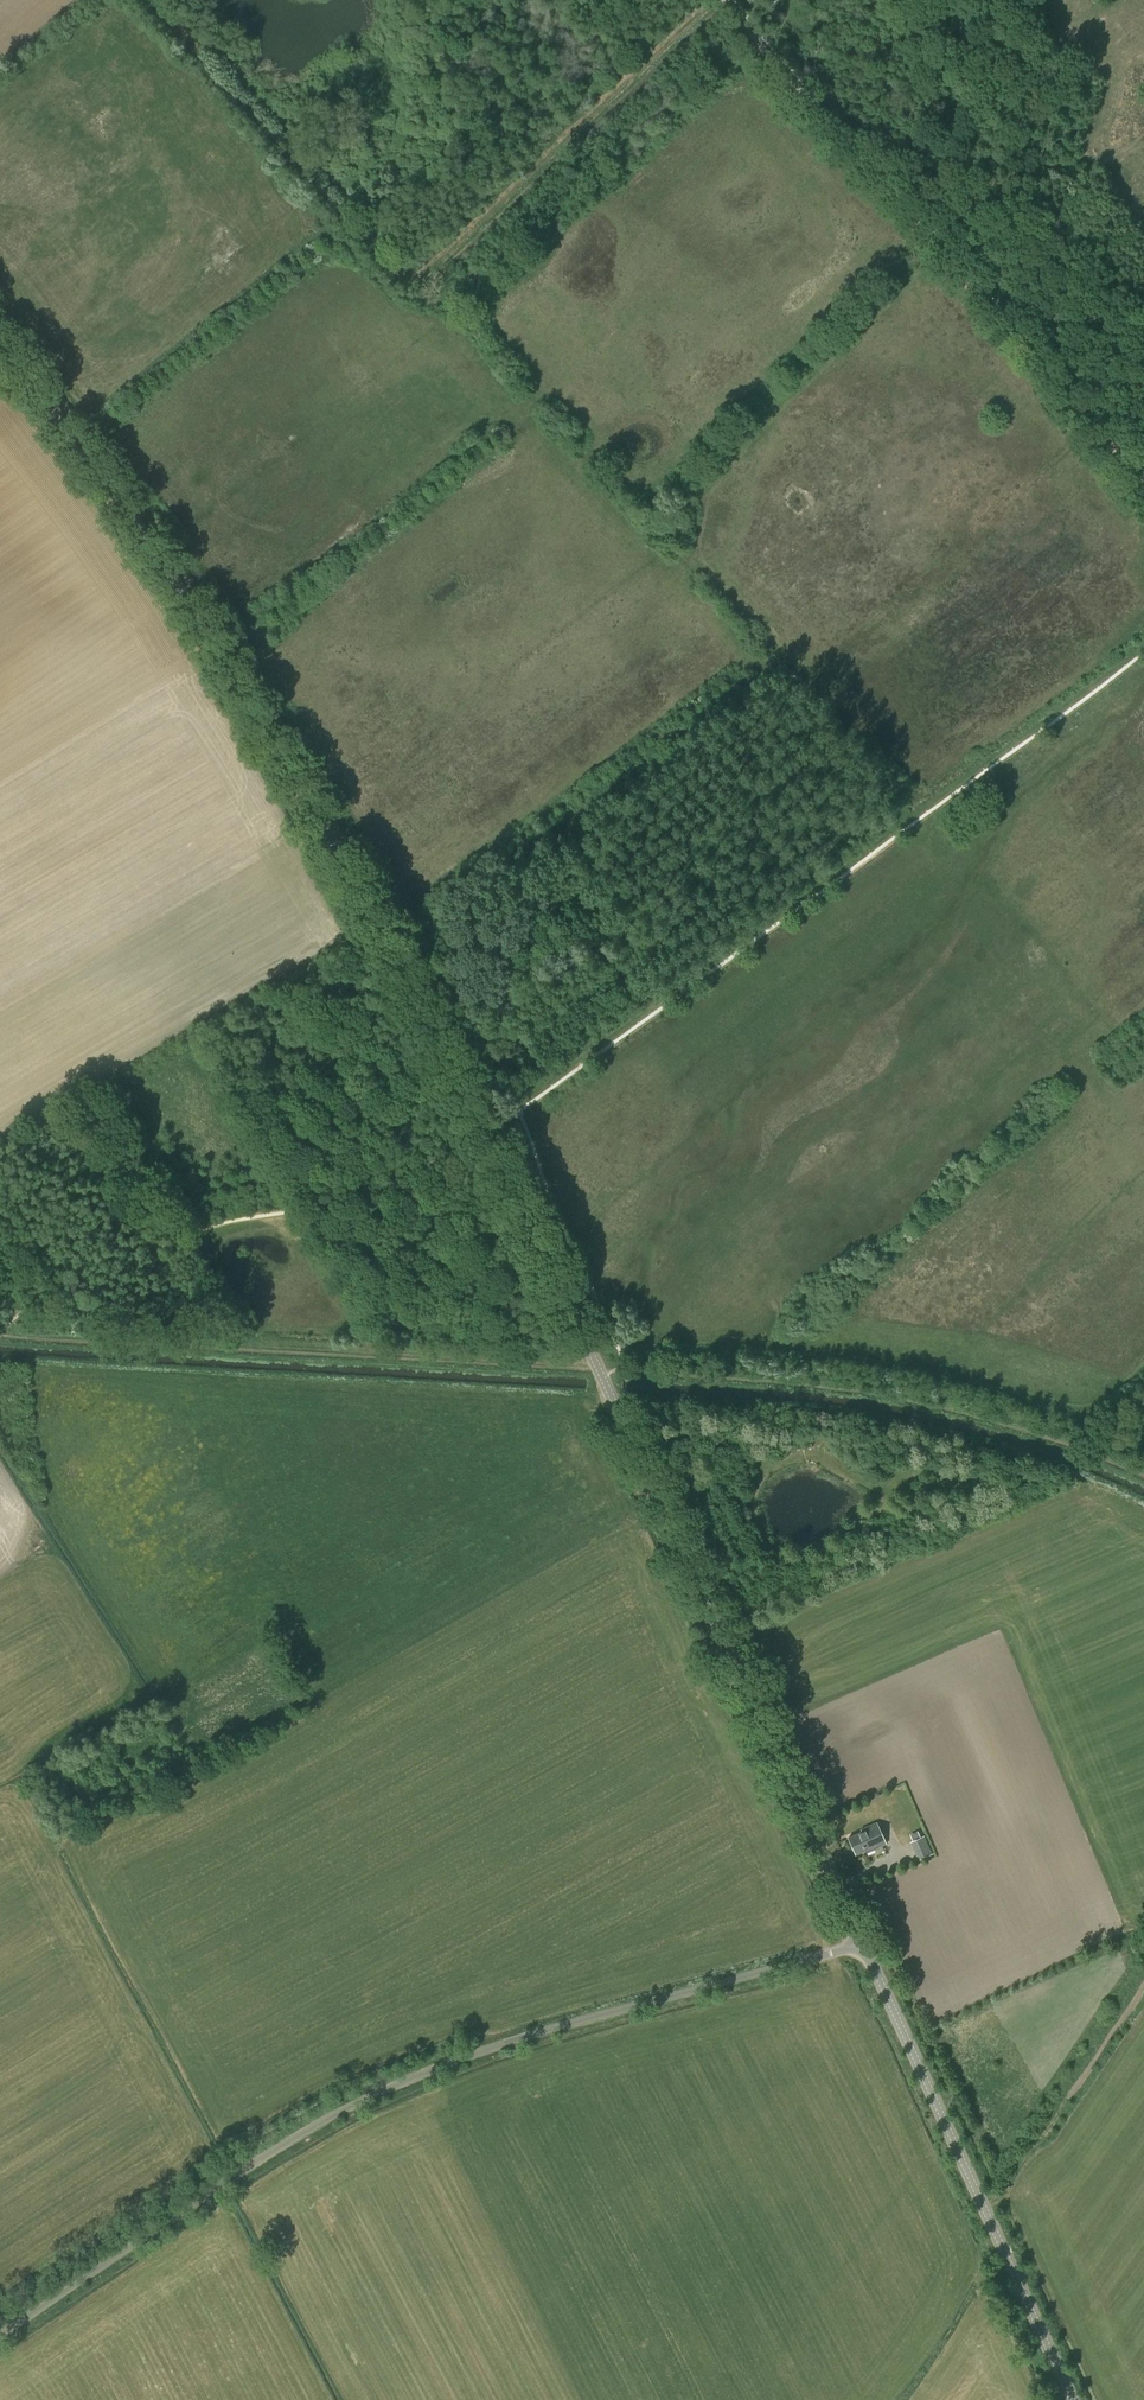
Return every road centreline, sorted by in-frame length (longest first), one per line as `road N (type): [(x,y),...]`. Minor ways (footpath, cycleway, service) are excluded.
road 1 (tertiary): [(864,1945),(599,1368),(414,992),(158,557),(0,341)]
road 2 (unclassified): [(0,2334),(368,2097),(594,2017),(864,1945)]
road 3 (track): [(720,0),(1143,486)]
road 4 (track): [(0,1335),(599,1368)]
road 5 (tertiary): [(1073,2399),(864,1945)]

